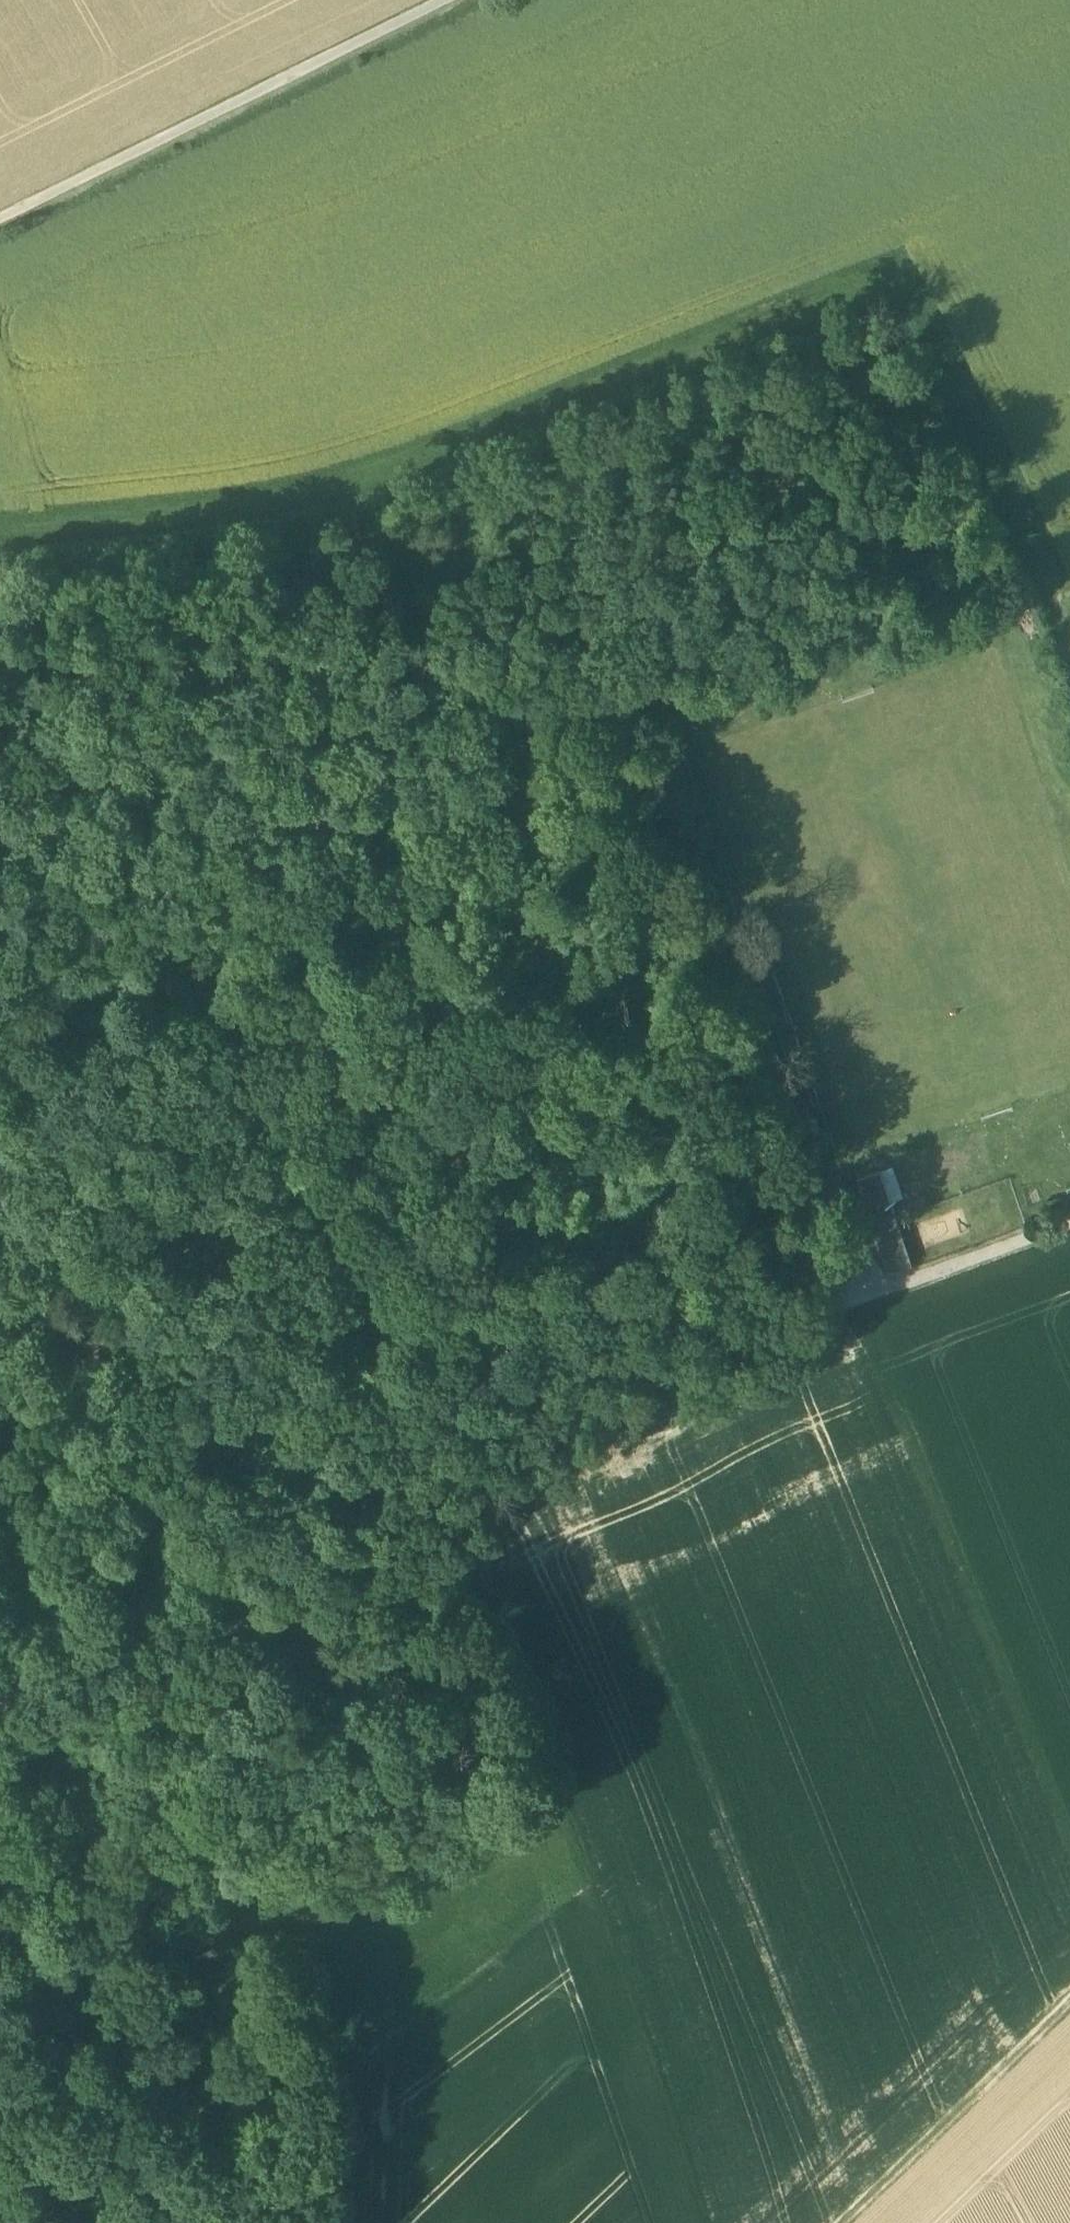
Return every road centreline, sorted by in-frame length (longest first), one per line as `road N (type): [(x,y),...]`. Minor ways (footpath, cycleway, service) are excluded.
road 1 (track): [(0,1461),(44,1442),(94,1443),(200,1474),(342,1487),(433,1479),(699,1368)]
road 2 (track): [(0,222),(455,0)]
road 3 (track): [(1069,2003),(836,2222)]
road 4 (unclassified): [(841,1308),(1069,1224)]

